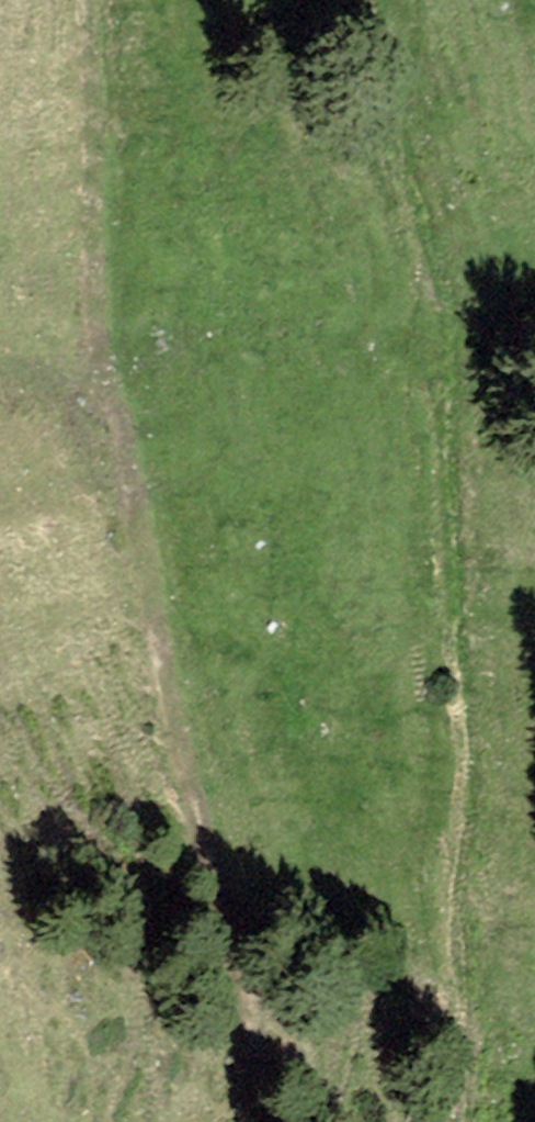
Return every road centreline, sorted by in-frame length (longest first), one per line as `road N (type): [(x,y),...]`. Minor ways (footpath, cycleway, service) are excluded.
road 1 (track): [(69,0),(117,356),(260,1078),(253,1121)]
road 2 (track): [(476,1121),(447,408)]

